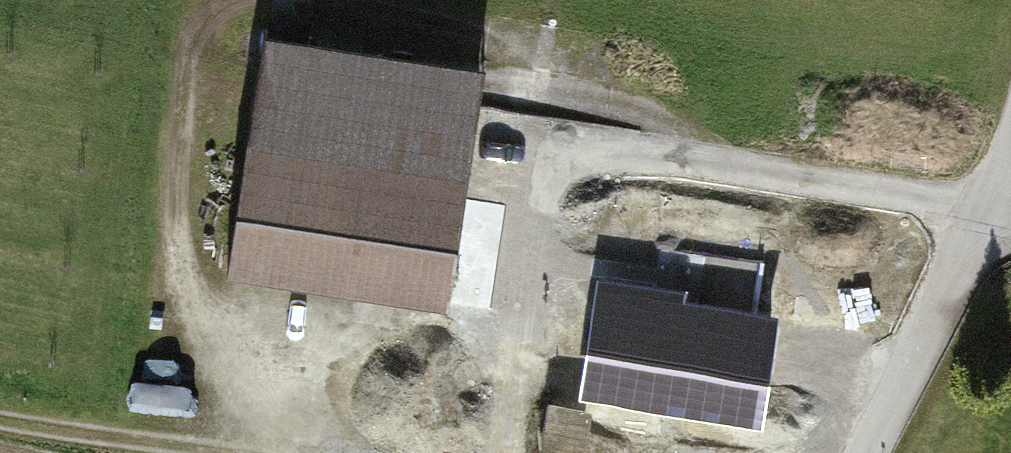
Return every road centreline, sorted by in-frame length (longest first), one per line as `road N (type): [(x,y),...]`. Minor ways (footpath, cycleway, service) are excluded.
road 1 (track): [(448,364),(194,322),(232,34),(278,2),(593,61),(667,155)]
road 2 (track): [(443,452),(448,364),(527,318),(551,150),(667,155),(1001,211)]
road 3 (track): [(0,428),(234,452)]

